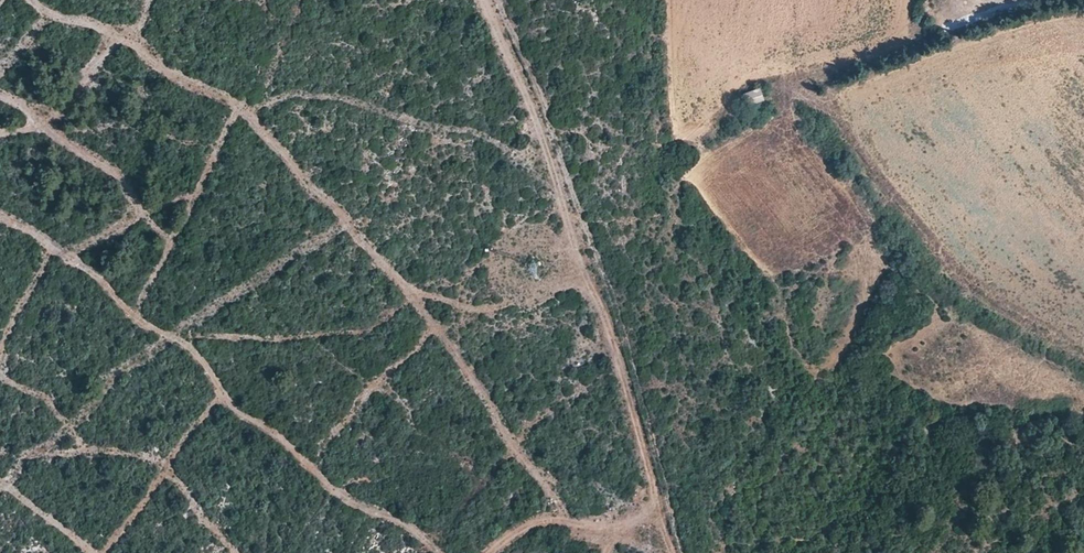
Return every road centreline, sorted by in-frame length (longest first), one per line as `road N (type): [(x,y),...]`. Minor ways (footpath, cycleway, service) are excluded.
road 1 (track): [(491,0),(625,336),(684,552)]
road 2 (track): [(1083,11),(966,44),(826,100),(666,142)]

